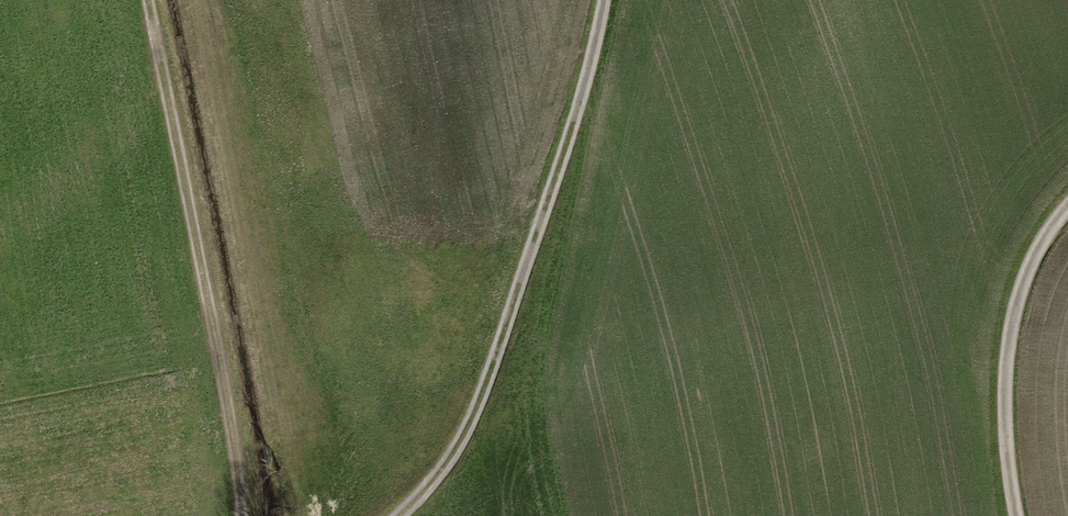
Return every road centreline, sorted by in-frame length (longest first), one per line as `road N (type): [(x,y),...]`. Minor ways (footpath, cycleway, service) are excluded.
road 1 (track): [(606,0),(589,79),(494,375),(434,489),(403,515)]
road 2 (track): [(251,515),(167,0)]
road 3 (track): [(1030,515),(1011,422),(1009,340),(1019,280),(1067,204)]

